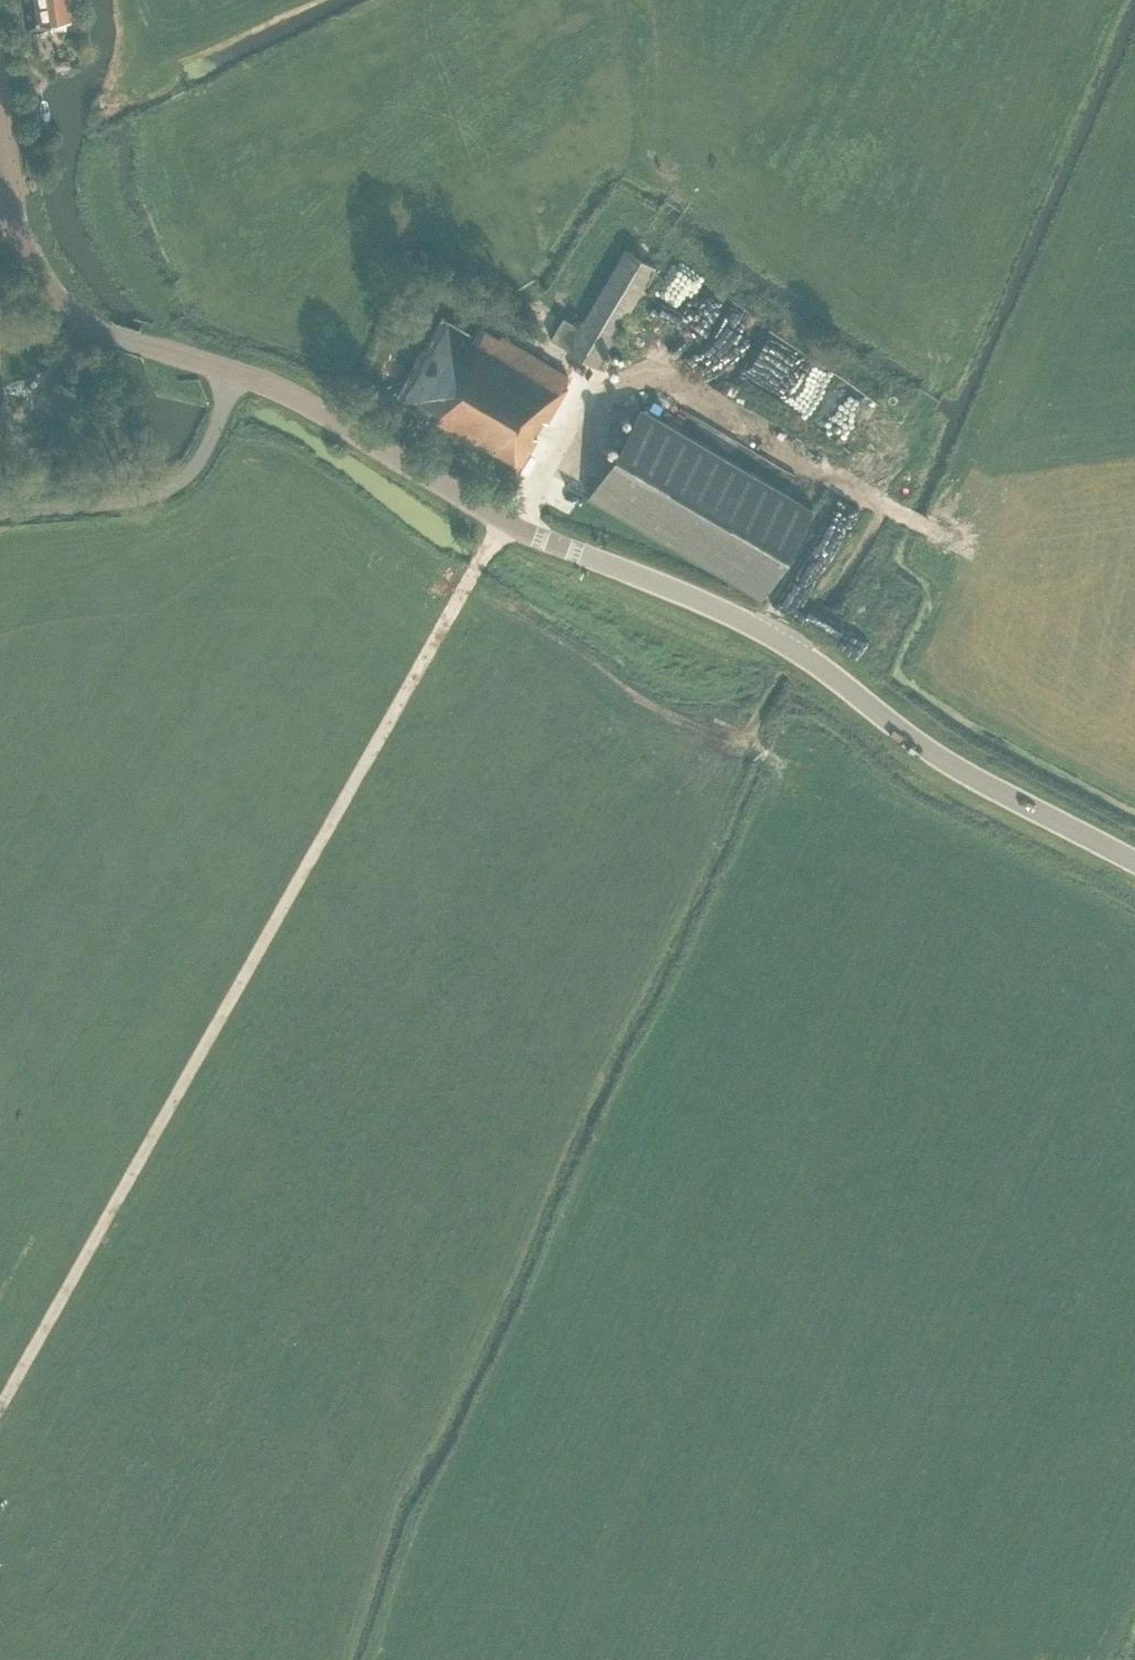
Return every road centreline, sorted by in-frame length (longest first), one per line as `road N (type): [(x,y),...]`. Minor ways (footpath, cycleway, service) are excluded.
road 1 (tertiary): [(1134,857),(945,762),(756,627),(504,521),(281,391),(236,374)]
road 2 (track): [(504,521),(0,1401)]
road 3 (tertiary): [(236,374),(88,325),(46,288),(15,213),(0,102)]
road 4 (unclassified): [(0,513),(137,500),(173,486),(193,471),(212,439),(236,374)]

